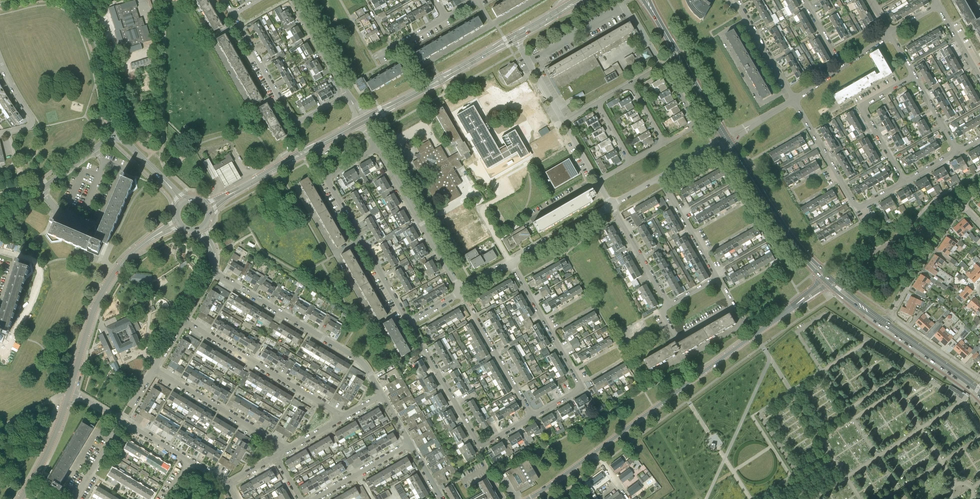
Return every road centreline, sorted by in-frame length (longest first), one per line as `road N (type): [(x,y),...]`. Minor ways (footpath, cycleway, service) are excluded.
road 1 (tertiary): [(528,498),(755,334)]
road 2 (residential): [(409,322),(329,180),(379,147)]
road 3 (residential): [(382,395),(360,360),(212,270)]
road 4 (tertiary): [(70,391),(109,281),(179,222)]
road 5 (residential): [(534,417),(581,383),(512,262)]
road 6 (residential): [(344,417),(182,319)]
road 7 (tertiary): [(208,208),(364,120)]
road 8 (tertiary): [(364,120),(515,37)]
road 9 (tertiary): [(825,277),(727,139)]
road 10 (residential): [(461,292),(379,147)]
road 11 (tertiary): [(727,139),(647,0)]
road 12 (residential): [(287,449),(154,369)]
road 13 (residential): [(41,190),(55,206),(96,221),(118,173),(96,149)]
road 14 (residential): [(534,417),(461,292)]
road 15 (residential): [(905,181),(864,108),(915,75)]
road 16 (tertiary): [(70,0),(91,26),(121,132)]
road 17 (residential): [(480,445),(409,322)]
road 18 (residential): [(664,143),(695,120),(663,66),(631,84)]
road 19 (residential): [(962,204),(891,316)]
road 20 (residential): [(857,209),(795,100)]
road 21 (residential): [(294,122),(233,13)]

